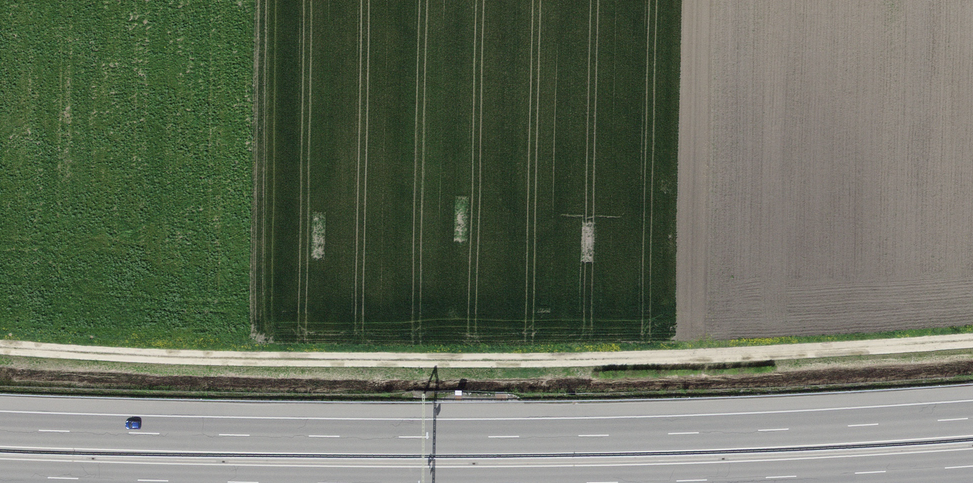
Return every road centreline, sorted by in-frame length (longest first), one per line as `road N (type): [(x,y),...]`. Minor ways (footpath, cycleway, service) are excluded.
road 1 (track): [(0,352),(307,365),(972,338)]
road 2 (motorway): [(972,418),(470,437),(0,429)]
road 3 (motorway): [(594,482),(972,466)]
road 4 (motorway): [(0,476),(246,482)]

